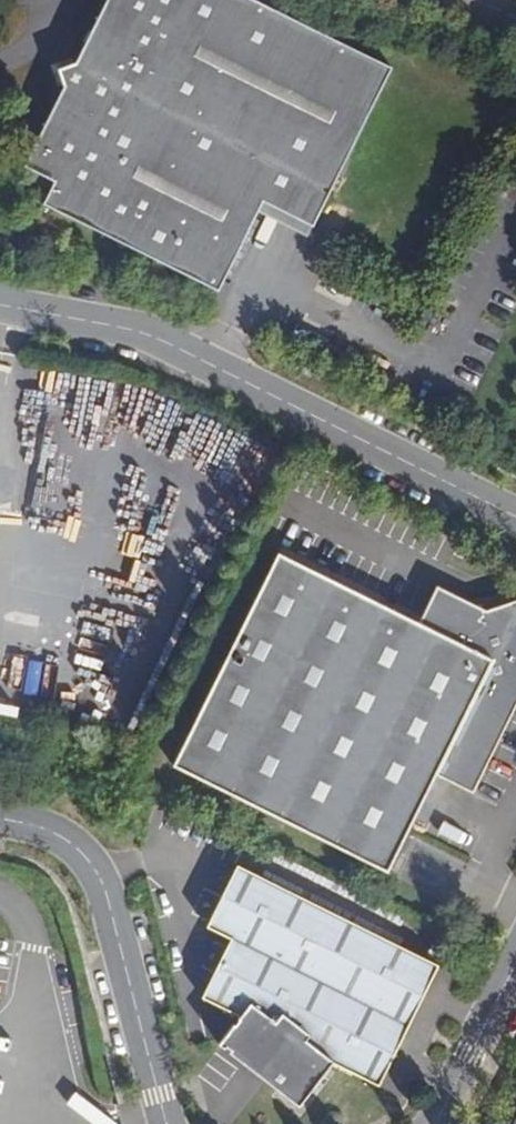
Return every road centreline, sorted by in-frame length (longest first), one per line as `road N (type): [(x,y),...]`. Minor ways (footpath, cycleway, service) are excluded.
road 1 (residential): [(515,520),(146,332),(0,302)]
road 2 (residential): [(0,816),(52,832),(100,878),(163,1109)]
road 3 (residential): [(445,1105),(515,967)]

